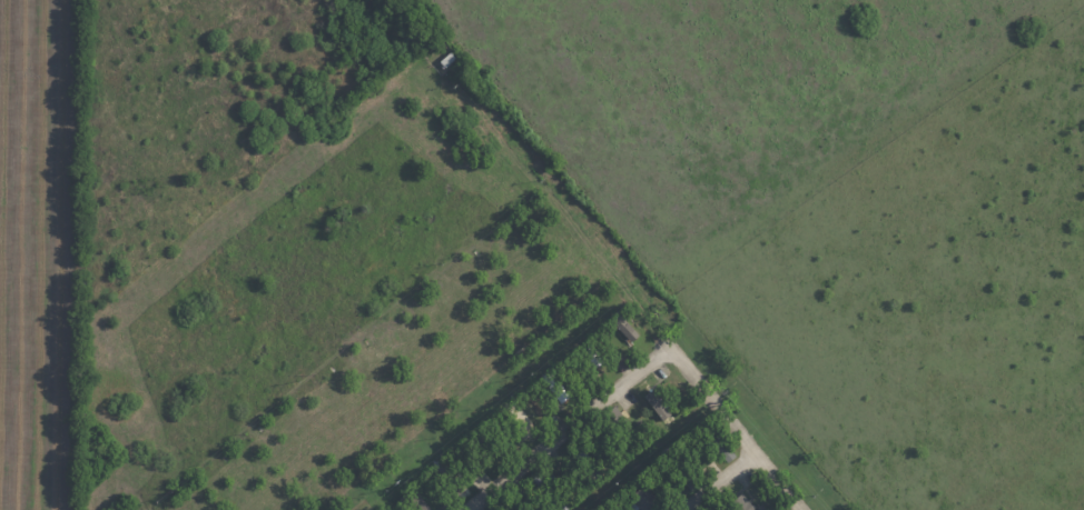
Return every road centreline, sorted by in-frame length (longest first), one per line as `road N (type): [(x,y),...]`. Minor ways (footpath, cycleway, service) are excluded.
road 1 (residential): [(471,509),(670,348)]
road 2 (residential): [(800,509),(670,348)]

